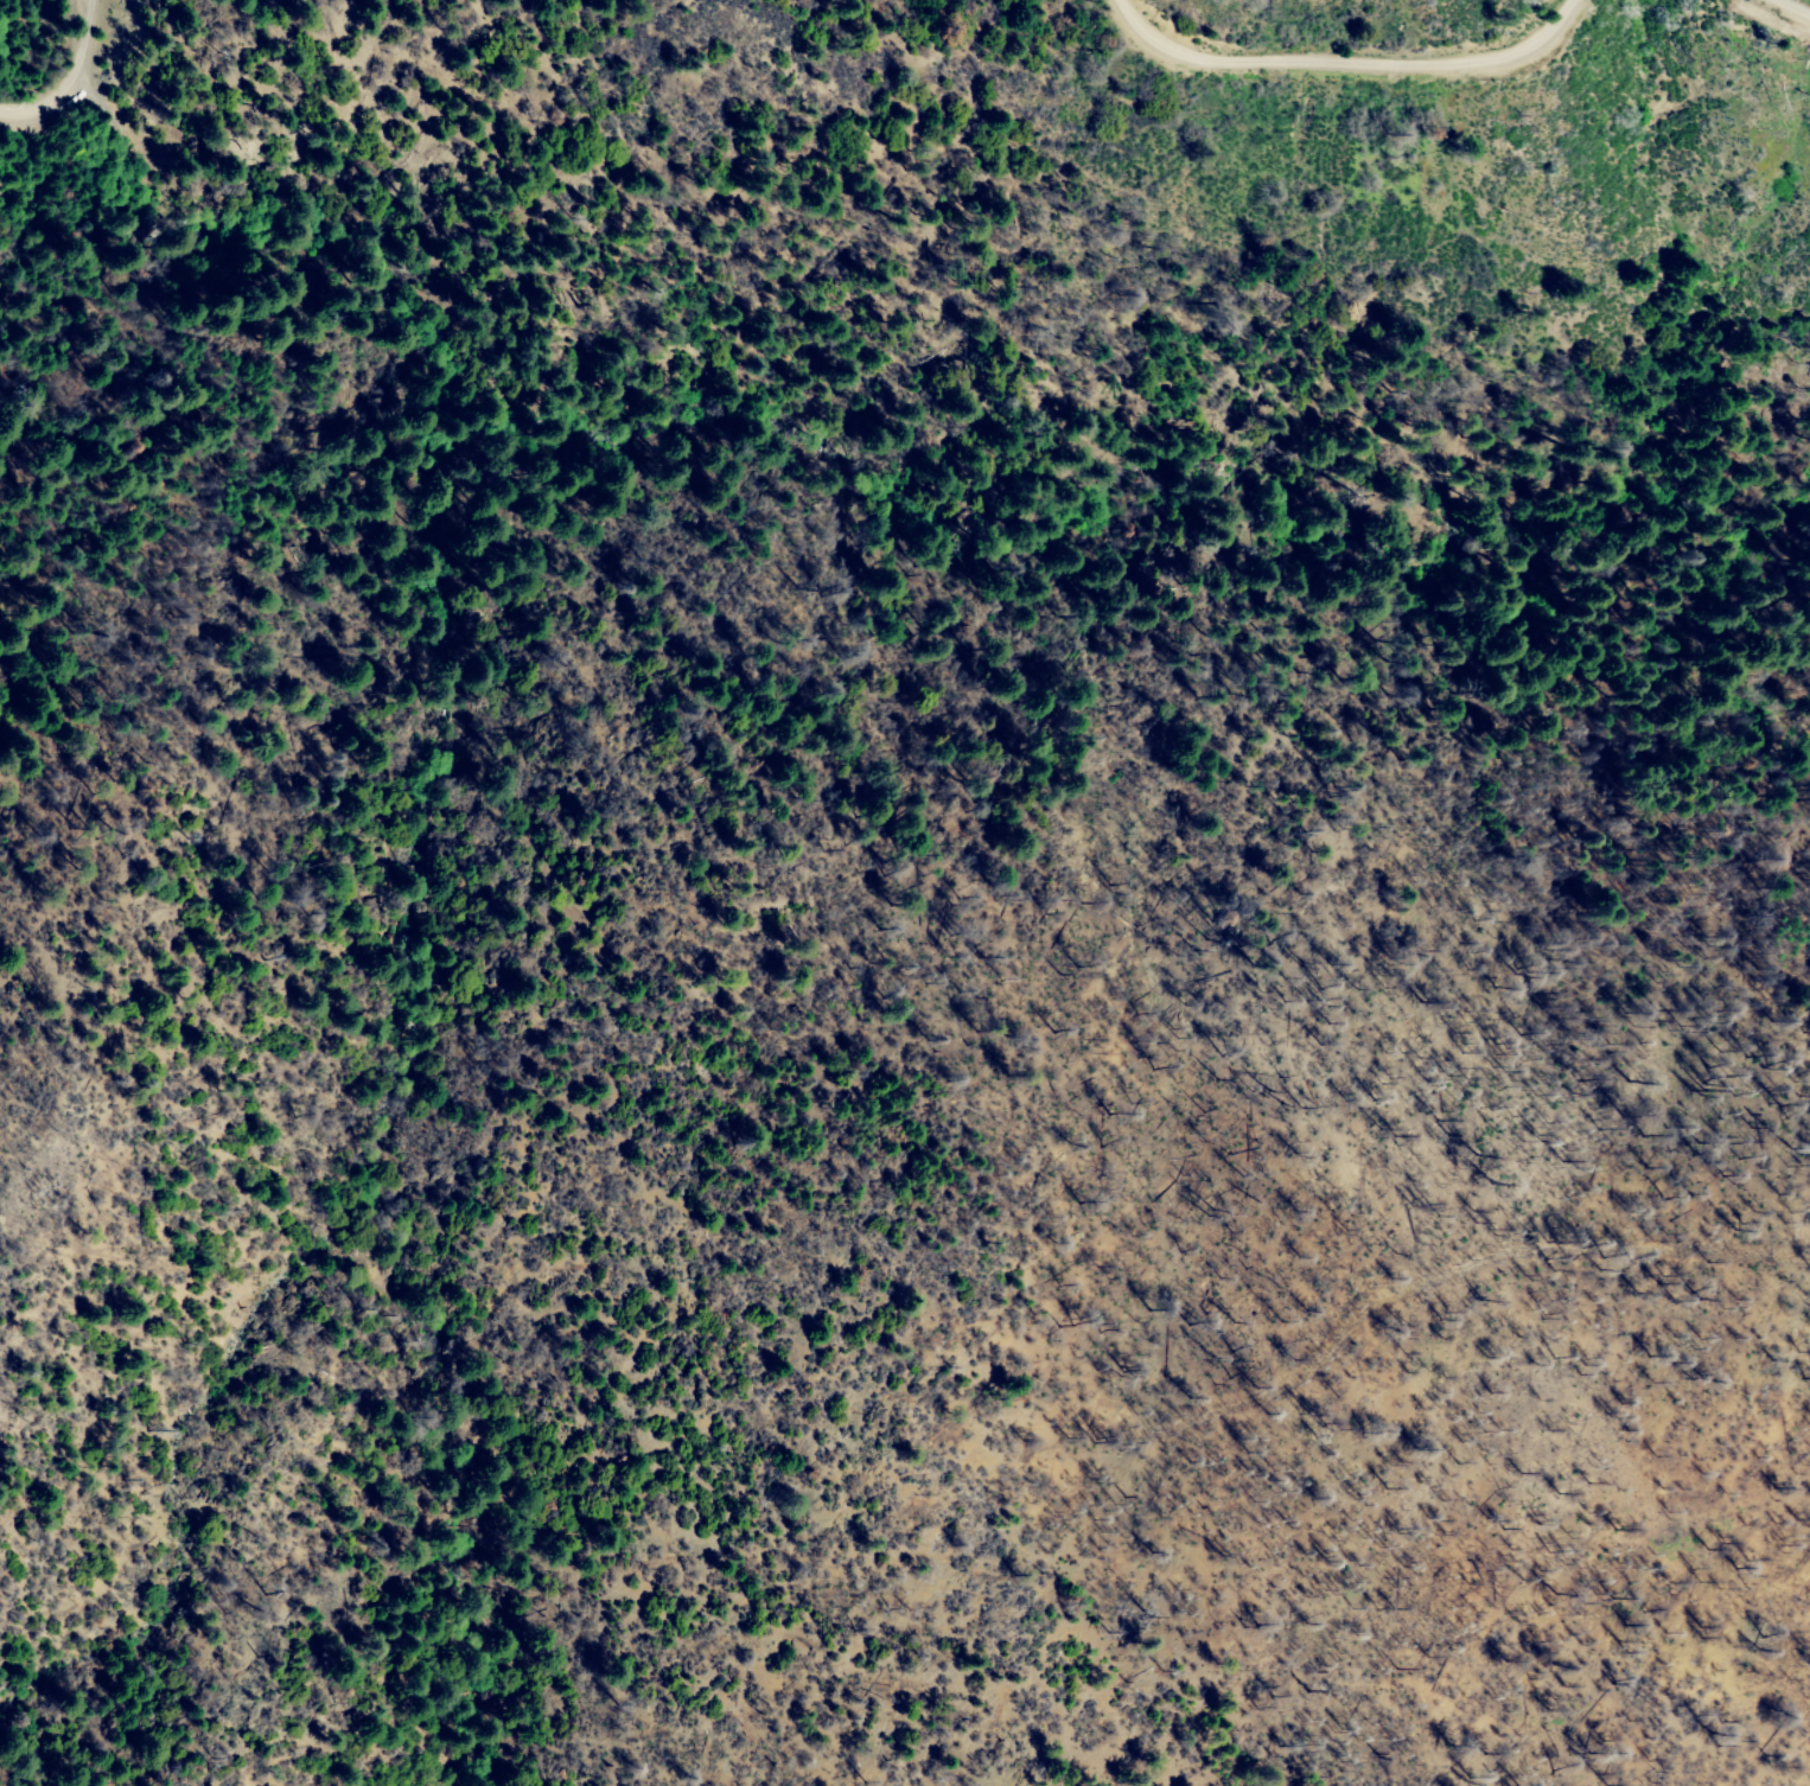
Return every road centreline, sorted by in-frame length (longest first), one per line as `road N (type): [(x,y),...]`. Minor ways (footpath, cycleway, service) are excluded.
road 1 (tertiary): [(1126,0),(1154,39),(1185,53),(1466,64),(1523,50),(1571,0)]
road 2 (residential): [(0,102),(32,102),(68,88),(103,46),(116,0)]

